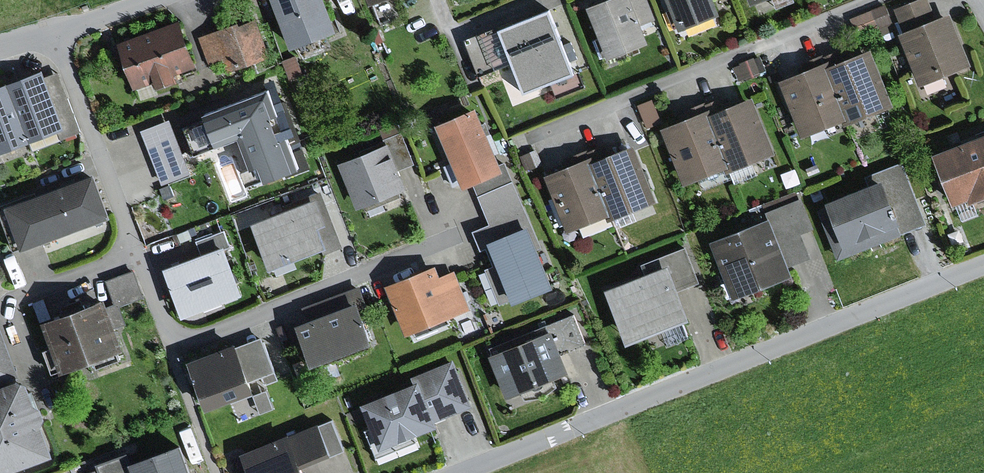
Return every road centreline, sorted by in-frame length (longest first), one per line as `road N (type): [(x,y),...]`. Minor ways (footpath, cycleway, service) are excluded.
road 1 (residential): [(983,265),(459,472)]
road 2 (residential): [(131,0),(0,44)]

